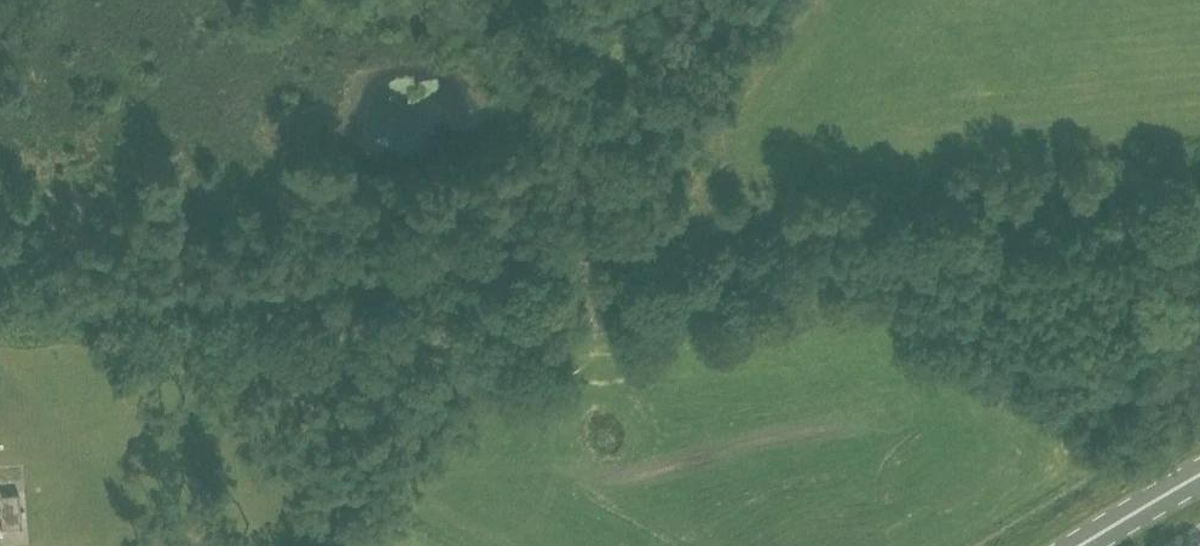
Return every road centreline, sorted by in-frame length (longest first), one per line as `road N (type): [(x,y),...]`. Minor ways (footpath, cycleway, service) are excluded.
road 1 (secondary): [(1083,545),(1199,476)]

